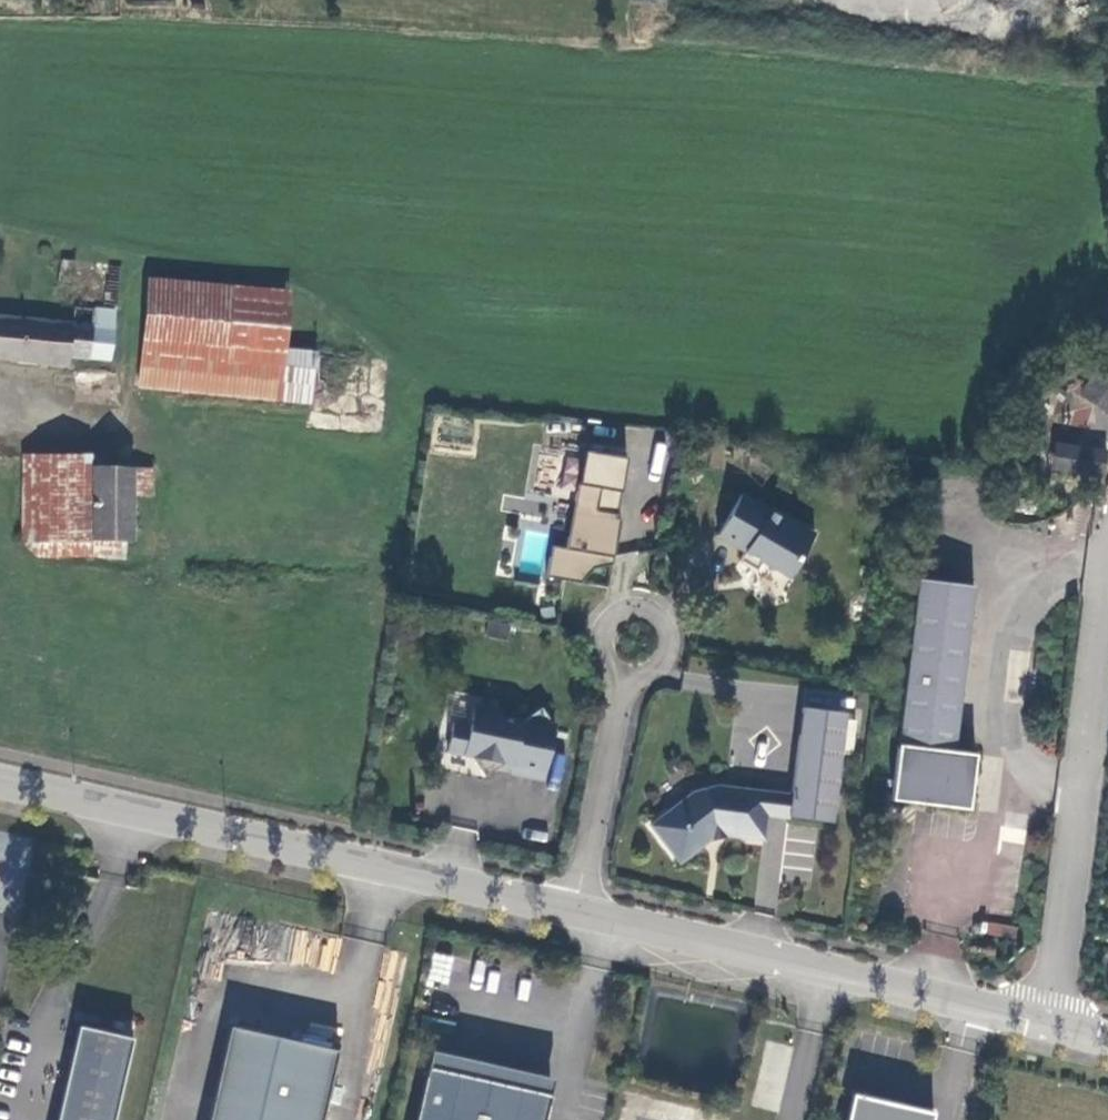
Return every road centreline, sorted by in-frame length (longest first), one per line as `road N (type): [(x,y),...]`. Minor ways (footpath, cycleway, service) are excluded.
road 1 (tertiary): [(581,908),(0,778)]
road 2 (tertiary): [(1107,1037),(581,908)]
road 3 (residential): [(581,908),(637,640)]

